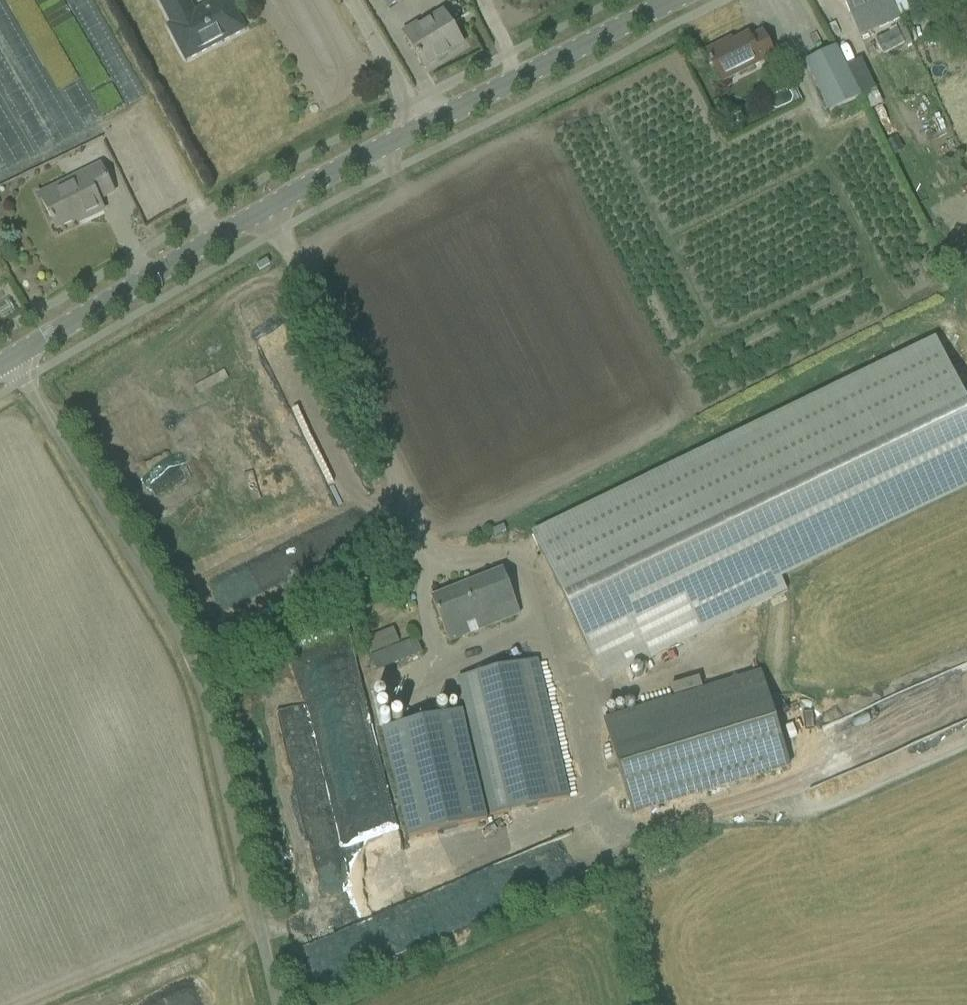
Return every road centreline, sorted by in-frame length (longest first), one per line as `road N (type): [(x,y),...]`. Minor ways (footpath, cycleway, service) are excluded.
road 1 (tertiary): [(6,361),(446,114),(677,0)]
road 2 (unclassified): [(273,1004),(189,664),(6,361)]

